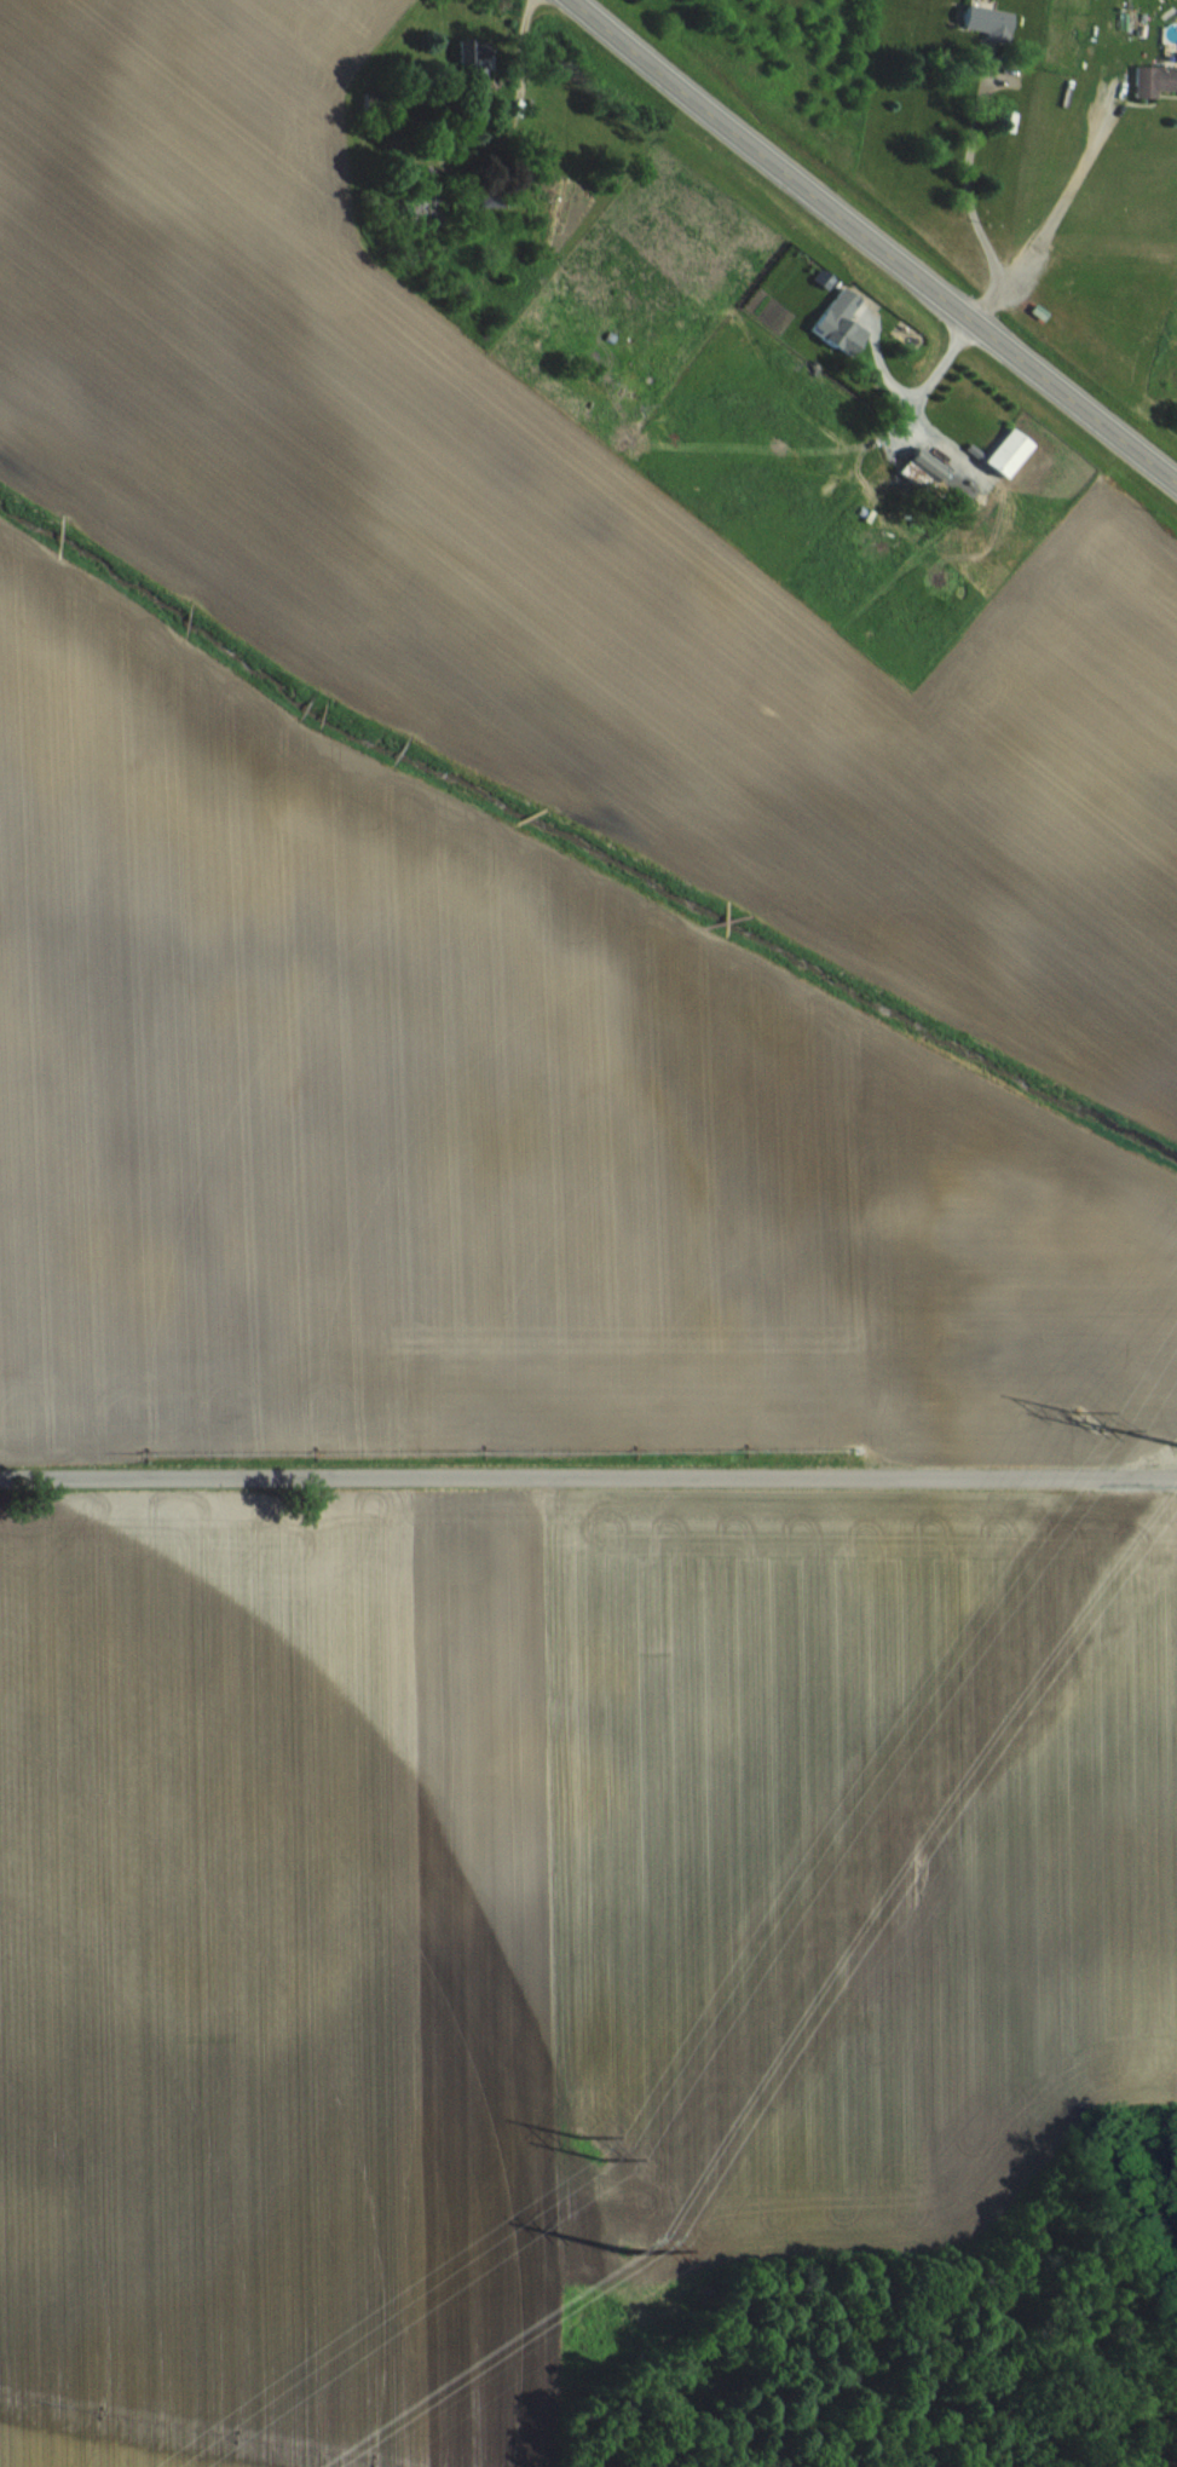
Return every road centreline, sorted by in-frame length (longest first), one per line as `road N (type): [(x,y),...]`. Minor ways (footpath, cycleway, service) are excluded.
road 1 (residential): [(0,1491),(1176,1482)]
road 2 (primary): [(1176,483),(572,0)]

